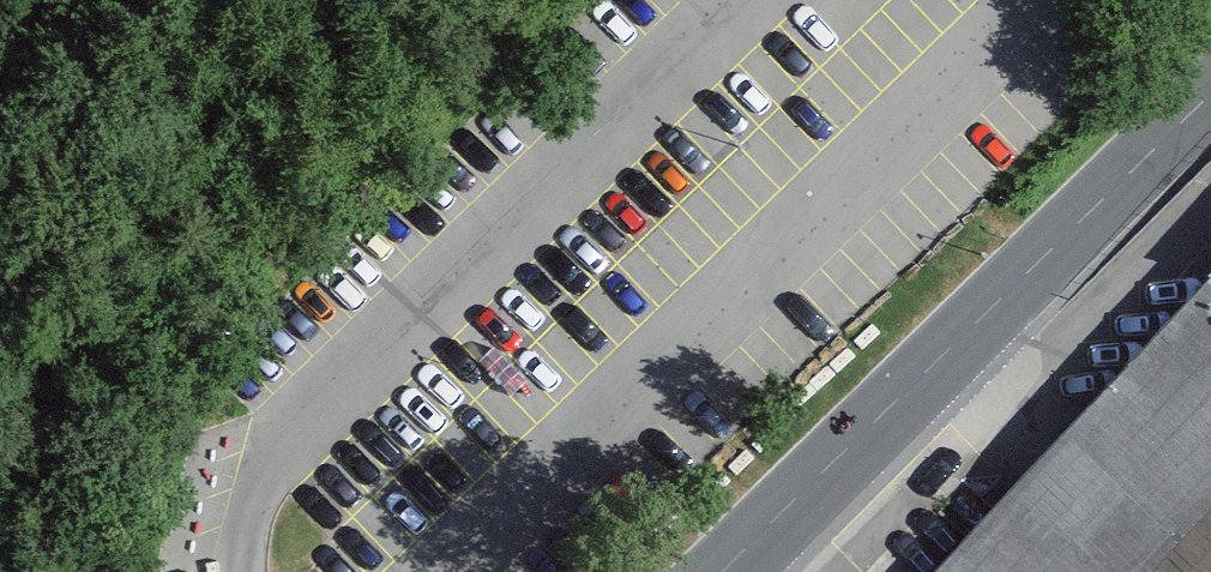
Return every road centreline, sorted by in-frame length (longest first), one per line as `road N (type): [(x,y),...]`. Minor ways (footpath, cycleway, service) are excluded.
road 1 (residential): [(758,571),(1210,113)]

